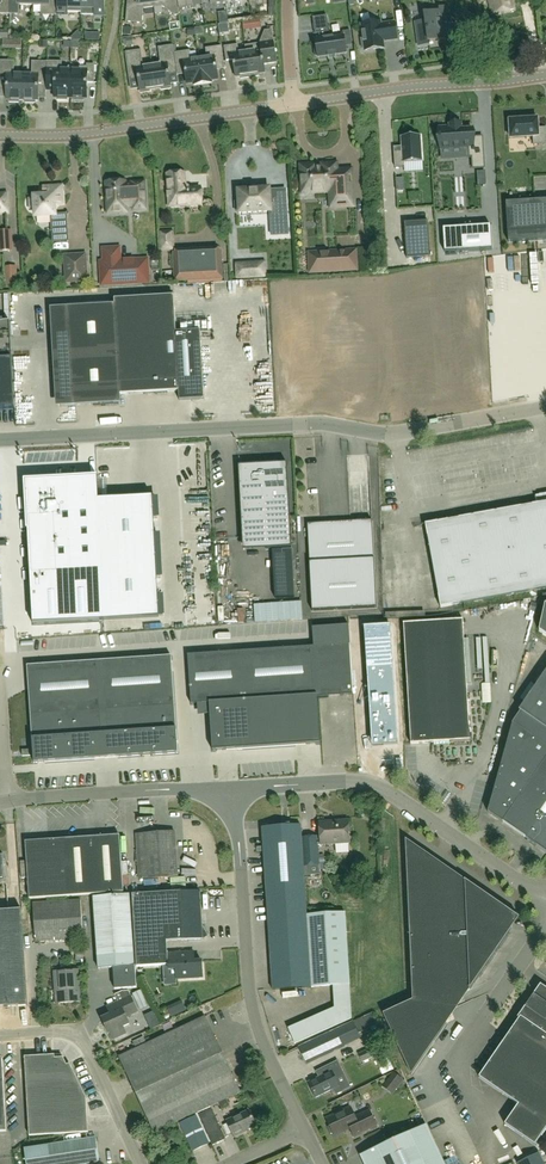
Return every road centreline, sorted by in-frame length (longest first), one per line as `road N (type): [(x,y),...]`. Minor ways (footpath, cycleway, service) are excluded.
road 1 (unclassified): [(545,406),(390,434),(310,420),(0,438)]
road 2 (unclassified): [(305,1128),(263,1043),(250,993),(237,787)]
road 3 (tertiary): [(0,133),(63,135),(295,105)]
road 4 (tertiary): [(295,105),(545,76)]
road 5 (unclassified): [(237,787),(7,802)]
road 6 (unclassified): [(141,1163),(79,1038),(0,1036)]
road 7 (unclassified): [(378,785),(516,879),(545,886)]
road 8 (unclassified): [(545,926),(448,1073)]
road 9 (unclassified): [(378,785),(237,787)]

